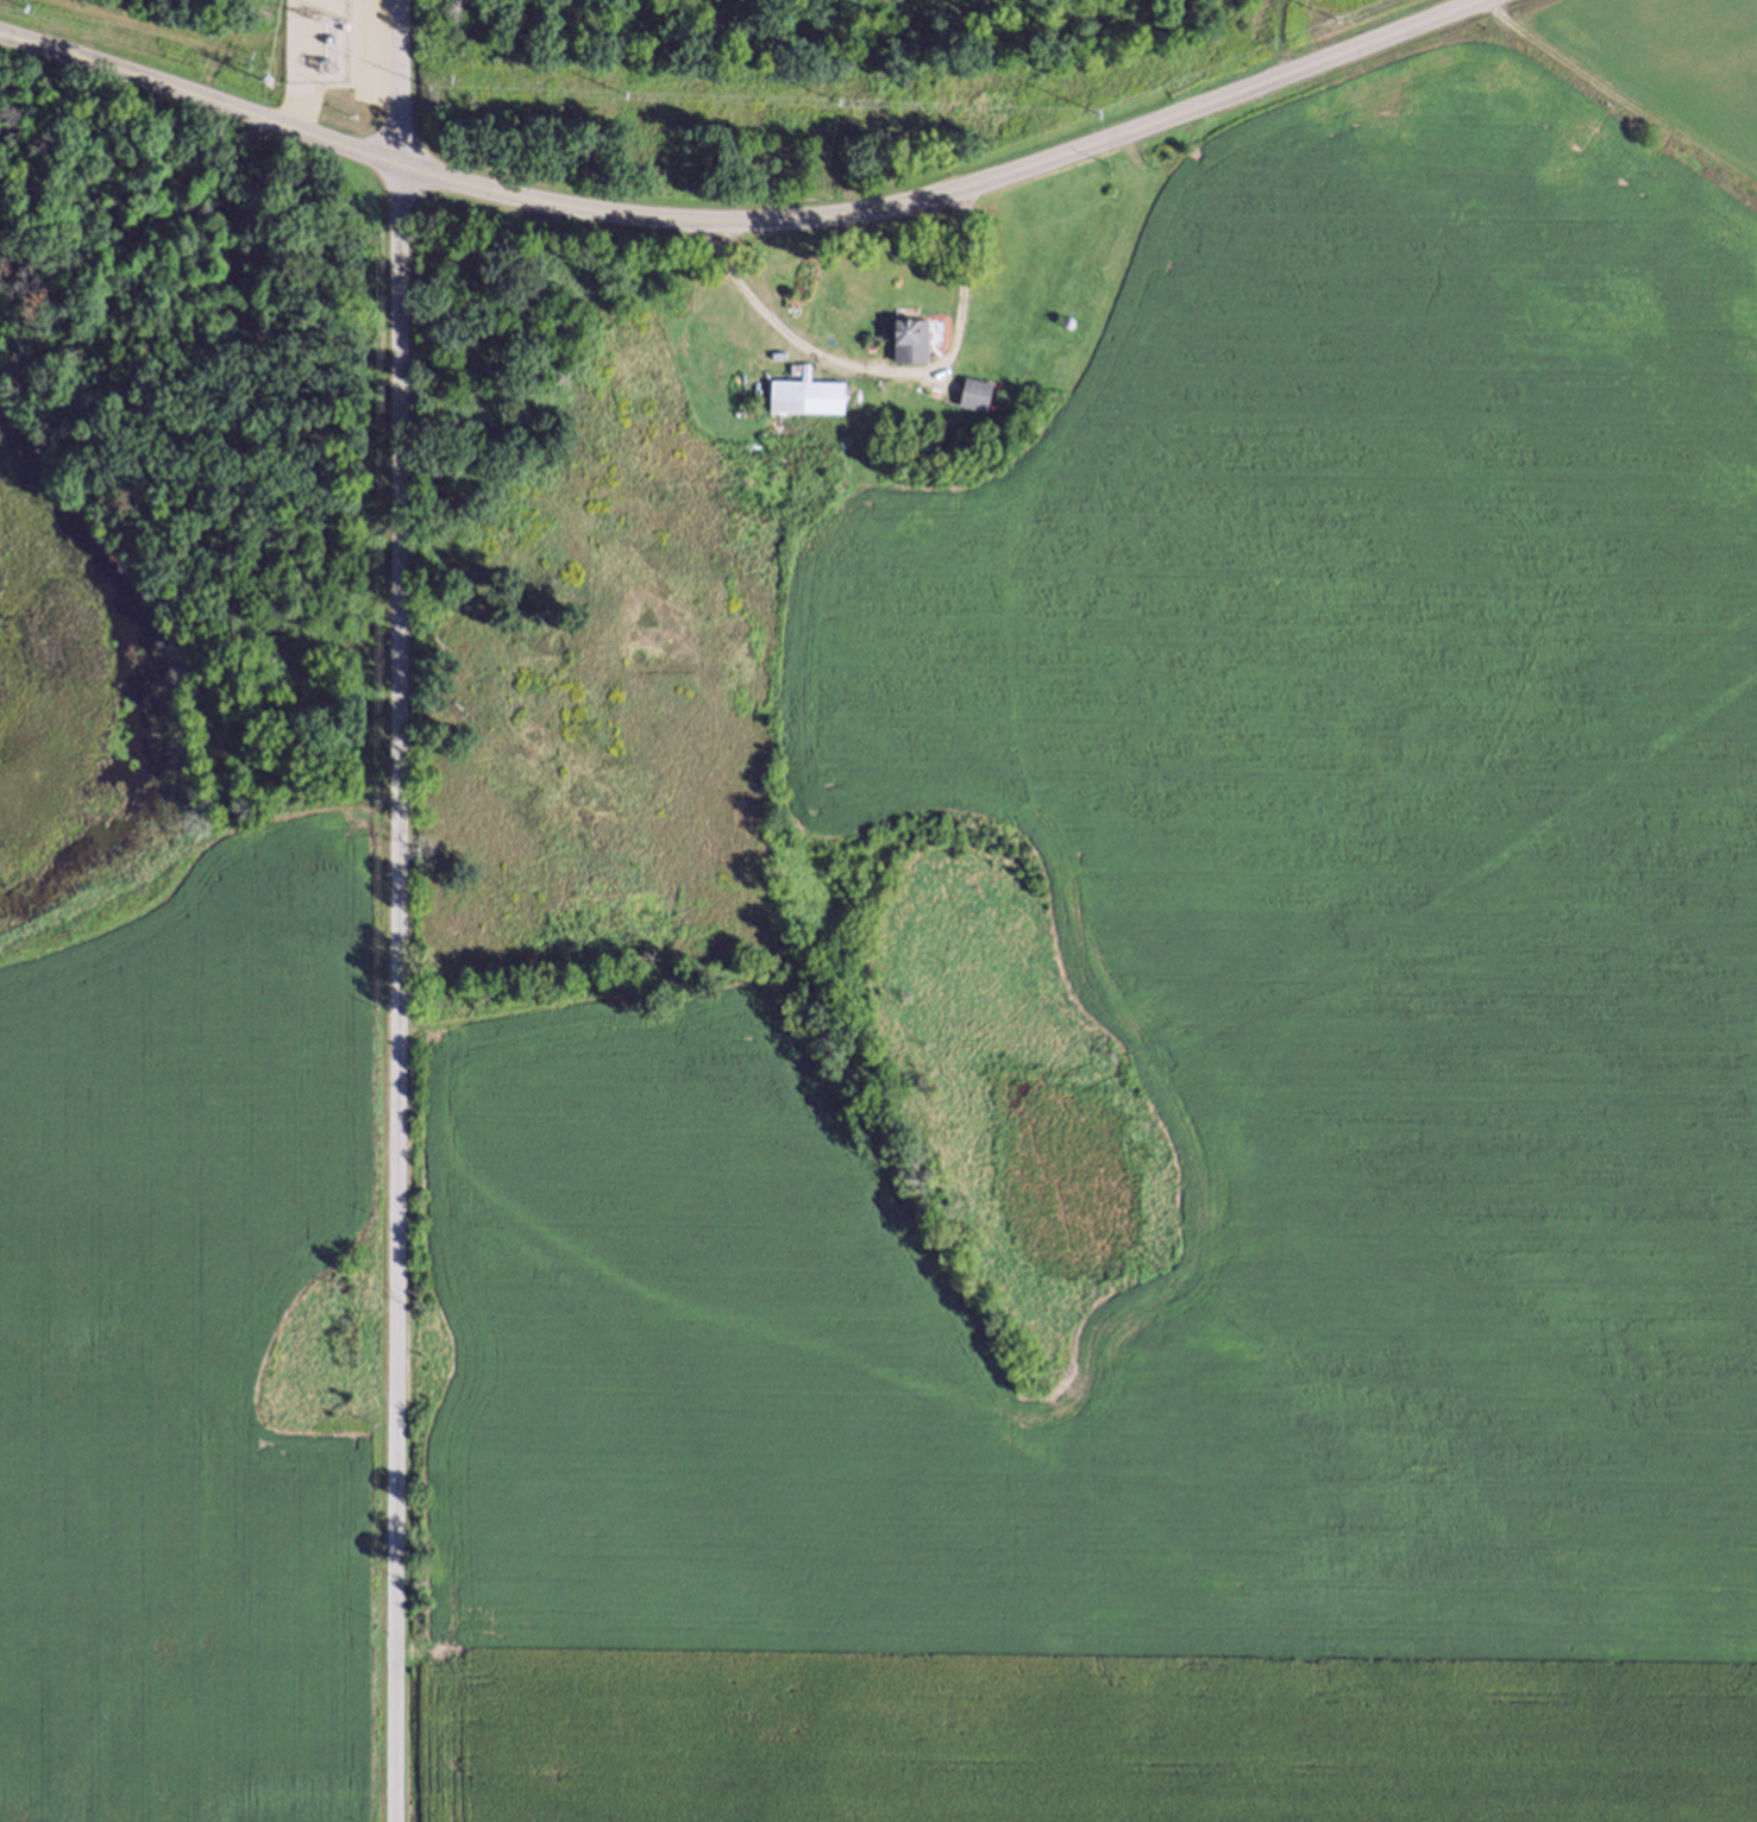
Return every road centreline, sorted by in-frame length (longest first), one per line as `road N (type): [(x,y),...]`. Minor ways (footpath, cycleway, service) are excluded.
road 1 (residential): [(397,1821),(391,164),(398,0)]
road 2 (secondary): [(0,37),(531,207),(705,226),(815,222),(964,193),(1166,126),(1486,0)]

